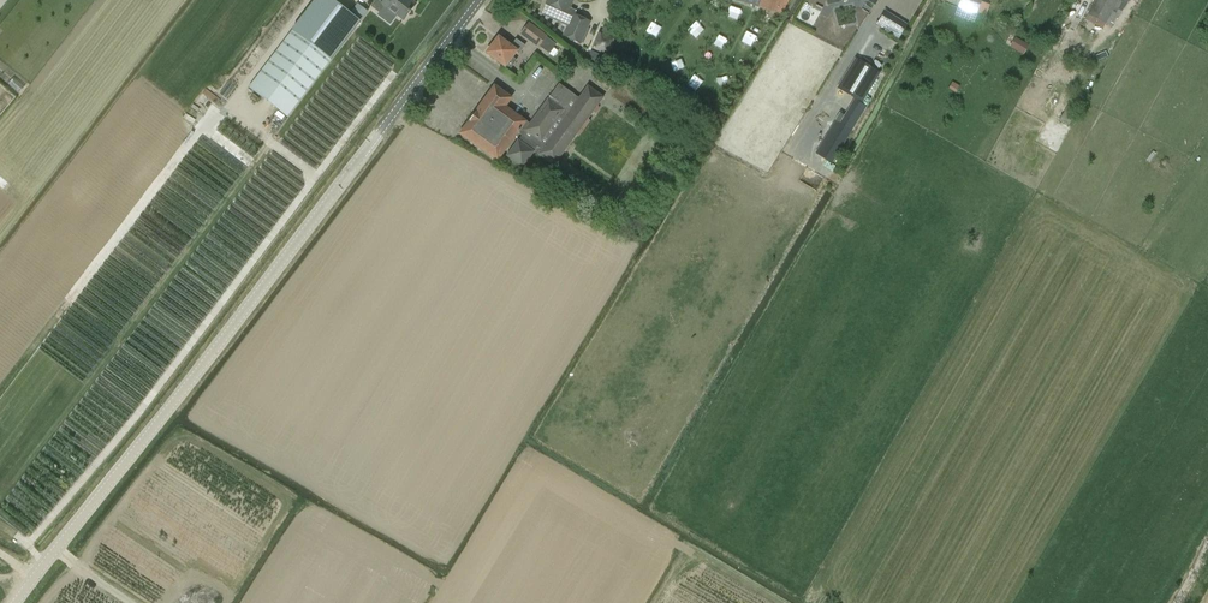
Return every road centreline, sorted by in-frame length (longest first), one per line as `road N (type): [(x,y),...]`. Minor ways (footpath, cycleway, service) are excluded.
road 1 (unclassified): [(0,600),(479,0)]

